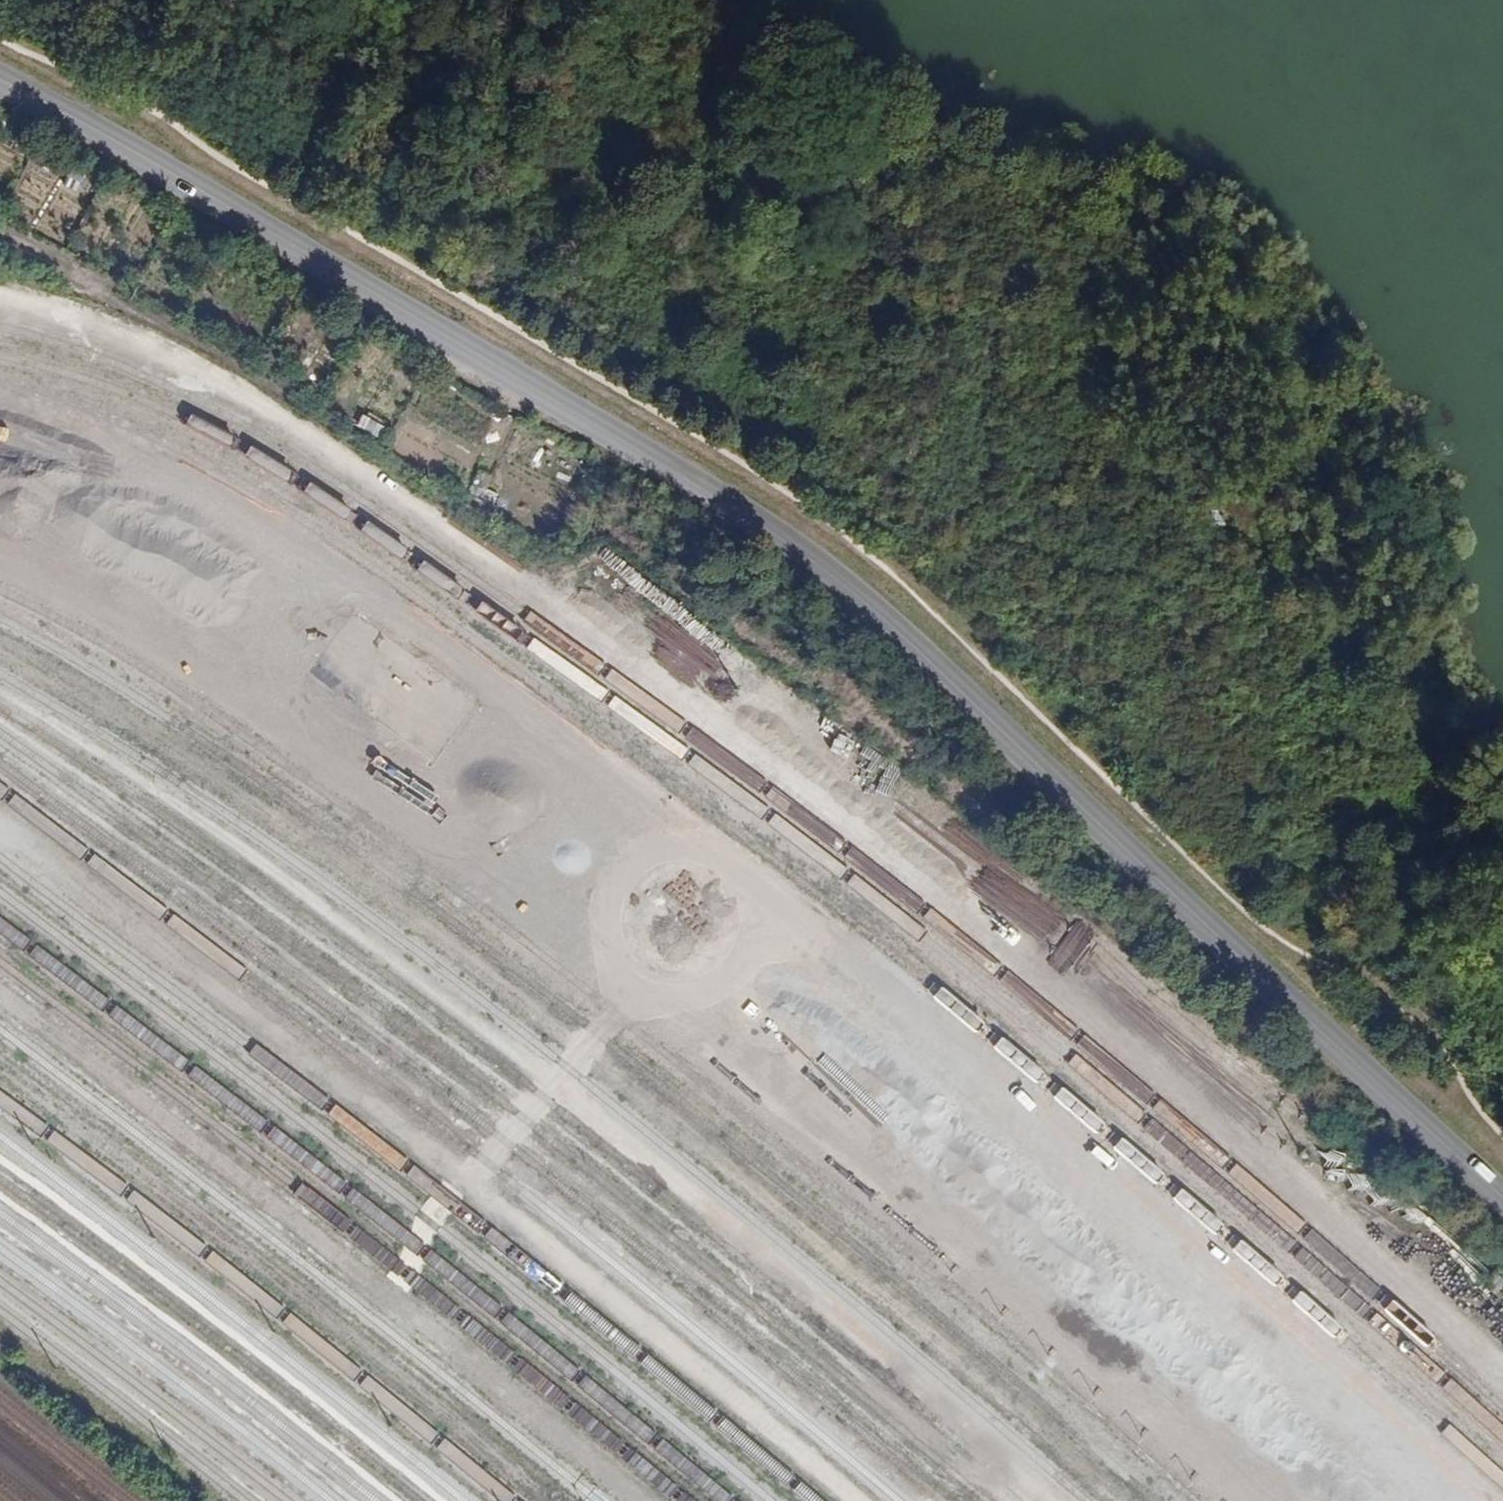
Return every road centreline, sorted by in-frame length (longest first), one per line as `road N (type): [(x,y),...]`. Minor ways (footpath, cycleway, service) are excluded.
road 1 (unclassified): [(1502,1204),(871,615),(564,408),(0,70)]

